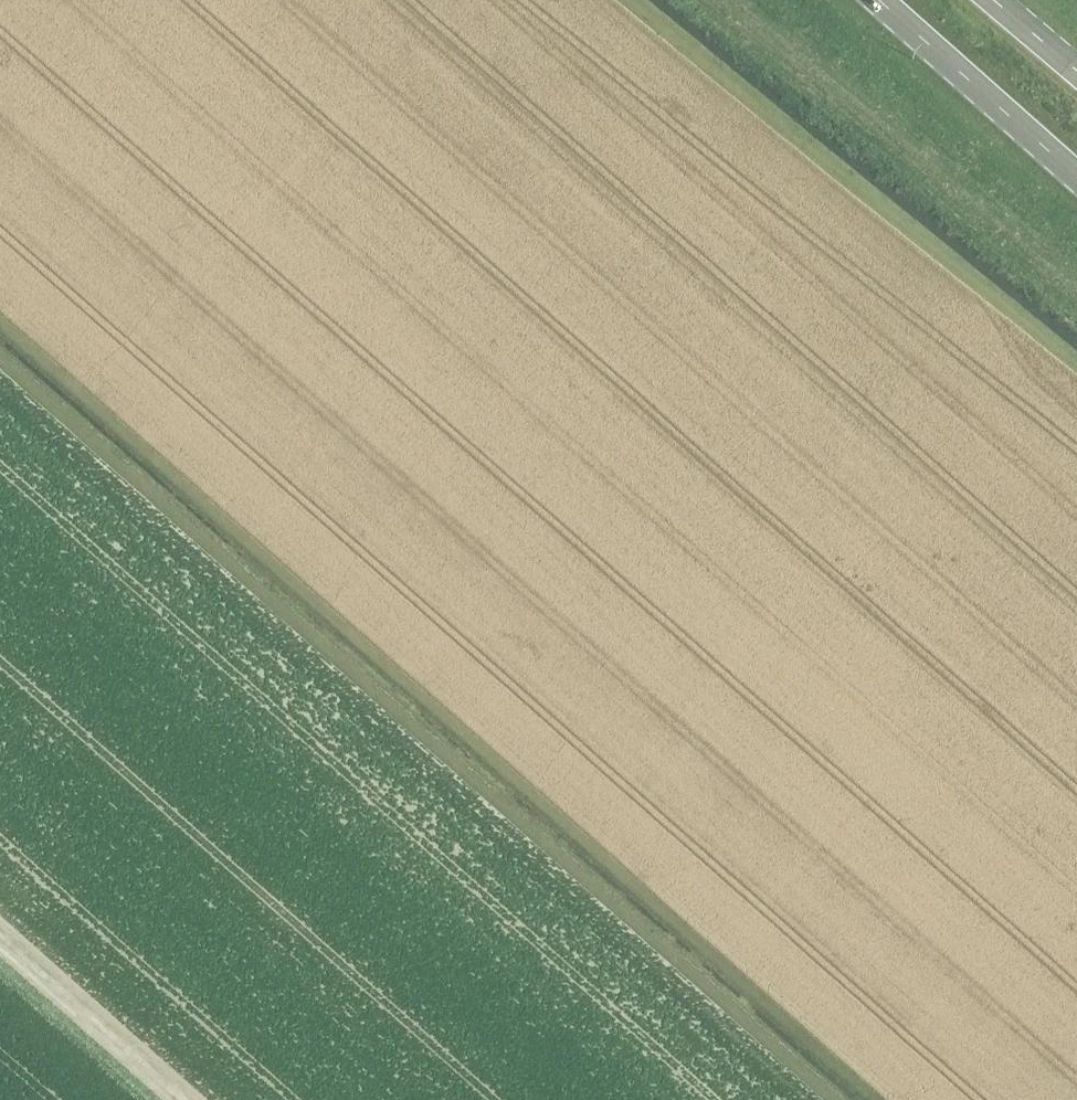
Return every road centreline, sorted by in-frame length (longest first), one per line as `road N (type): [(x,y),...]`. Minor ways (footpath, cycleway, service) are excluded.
road 1 (primary): [(882,0),(1076,171)]
road 2 (track): [(0,944),(176,1099)]

